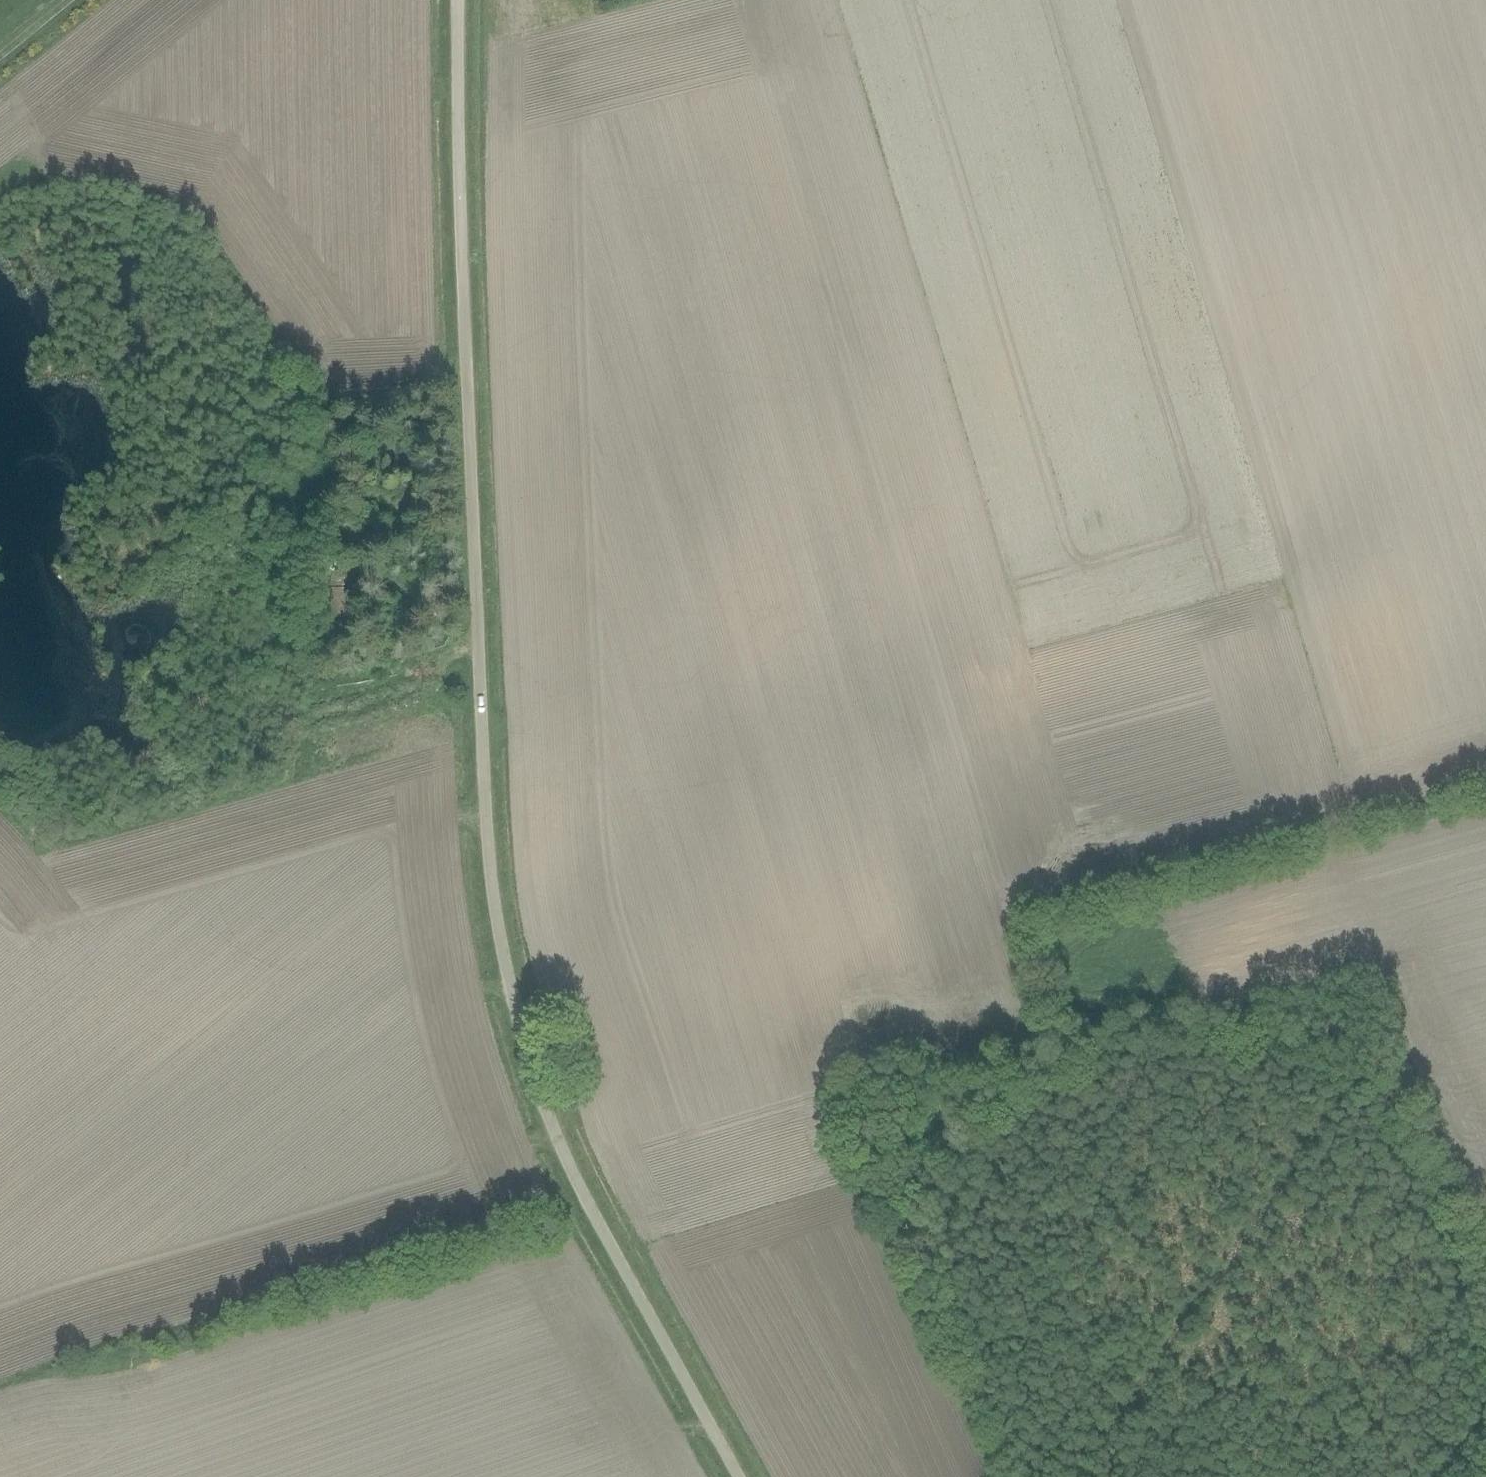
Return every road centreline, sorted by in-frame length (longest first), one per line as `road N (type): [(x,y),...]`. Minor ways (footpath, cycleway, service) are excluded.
road 1 (unclassified): [(740,1476),(589,1206),(542,1099),(494,909),(457,157),(460,0)]

